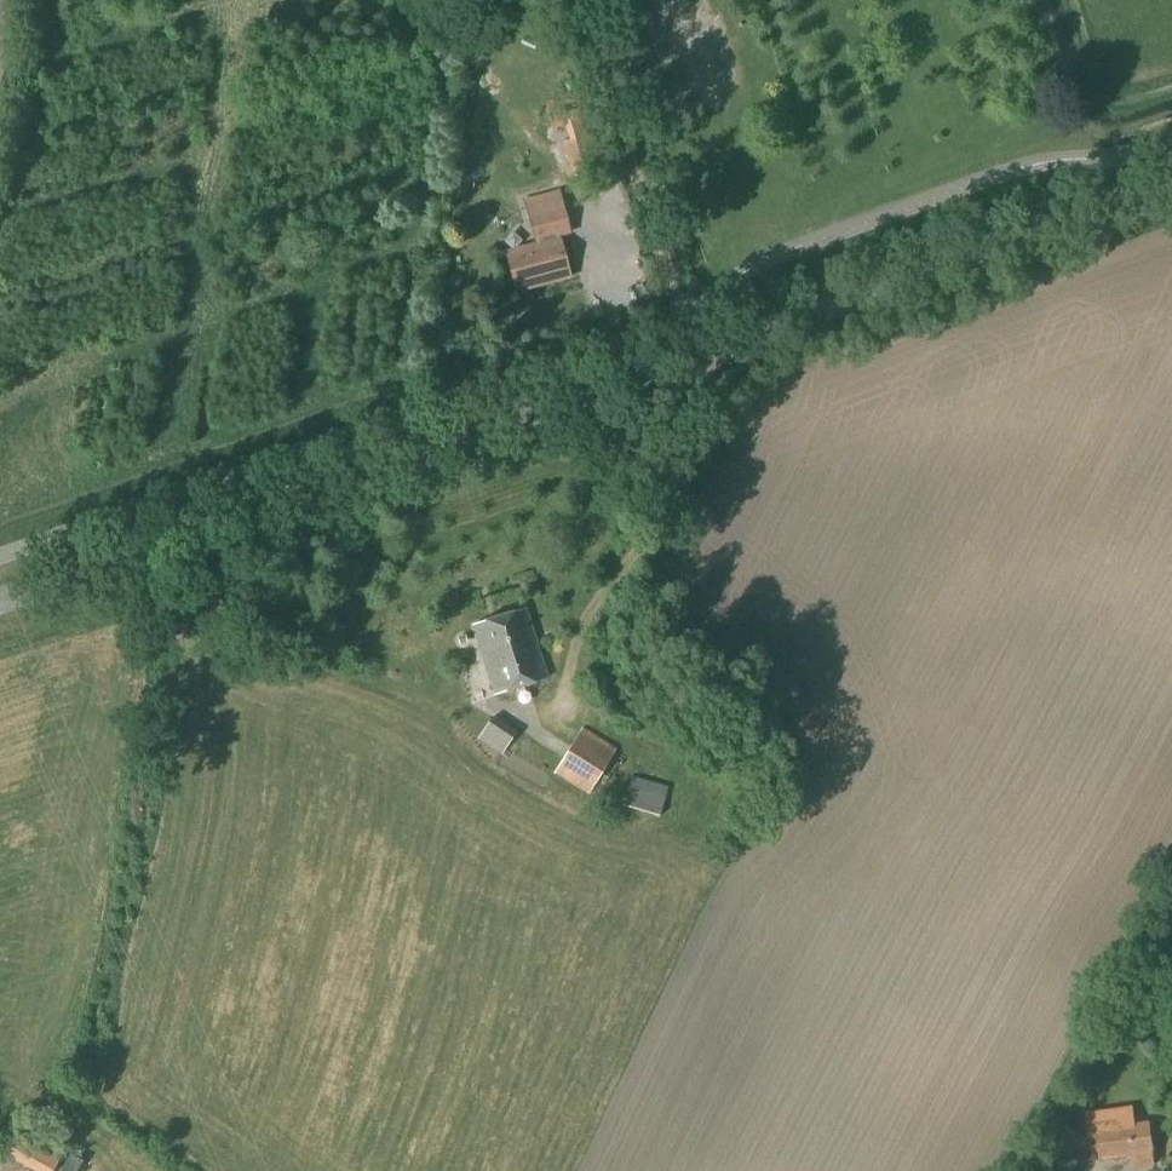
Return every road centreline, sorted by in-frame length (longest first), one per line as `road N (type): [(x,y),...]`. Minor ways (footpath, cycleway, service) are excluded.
road 1 (secondary): [(1171,181),(709,352),(0,597)]

